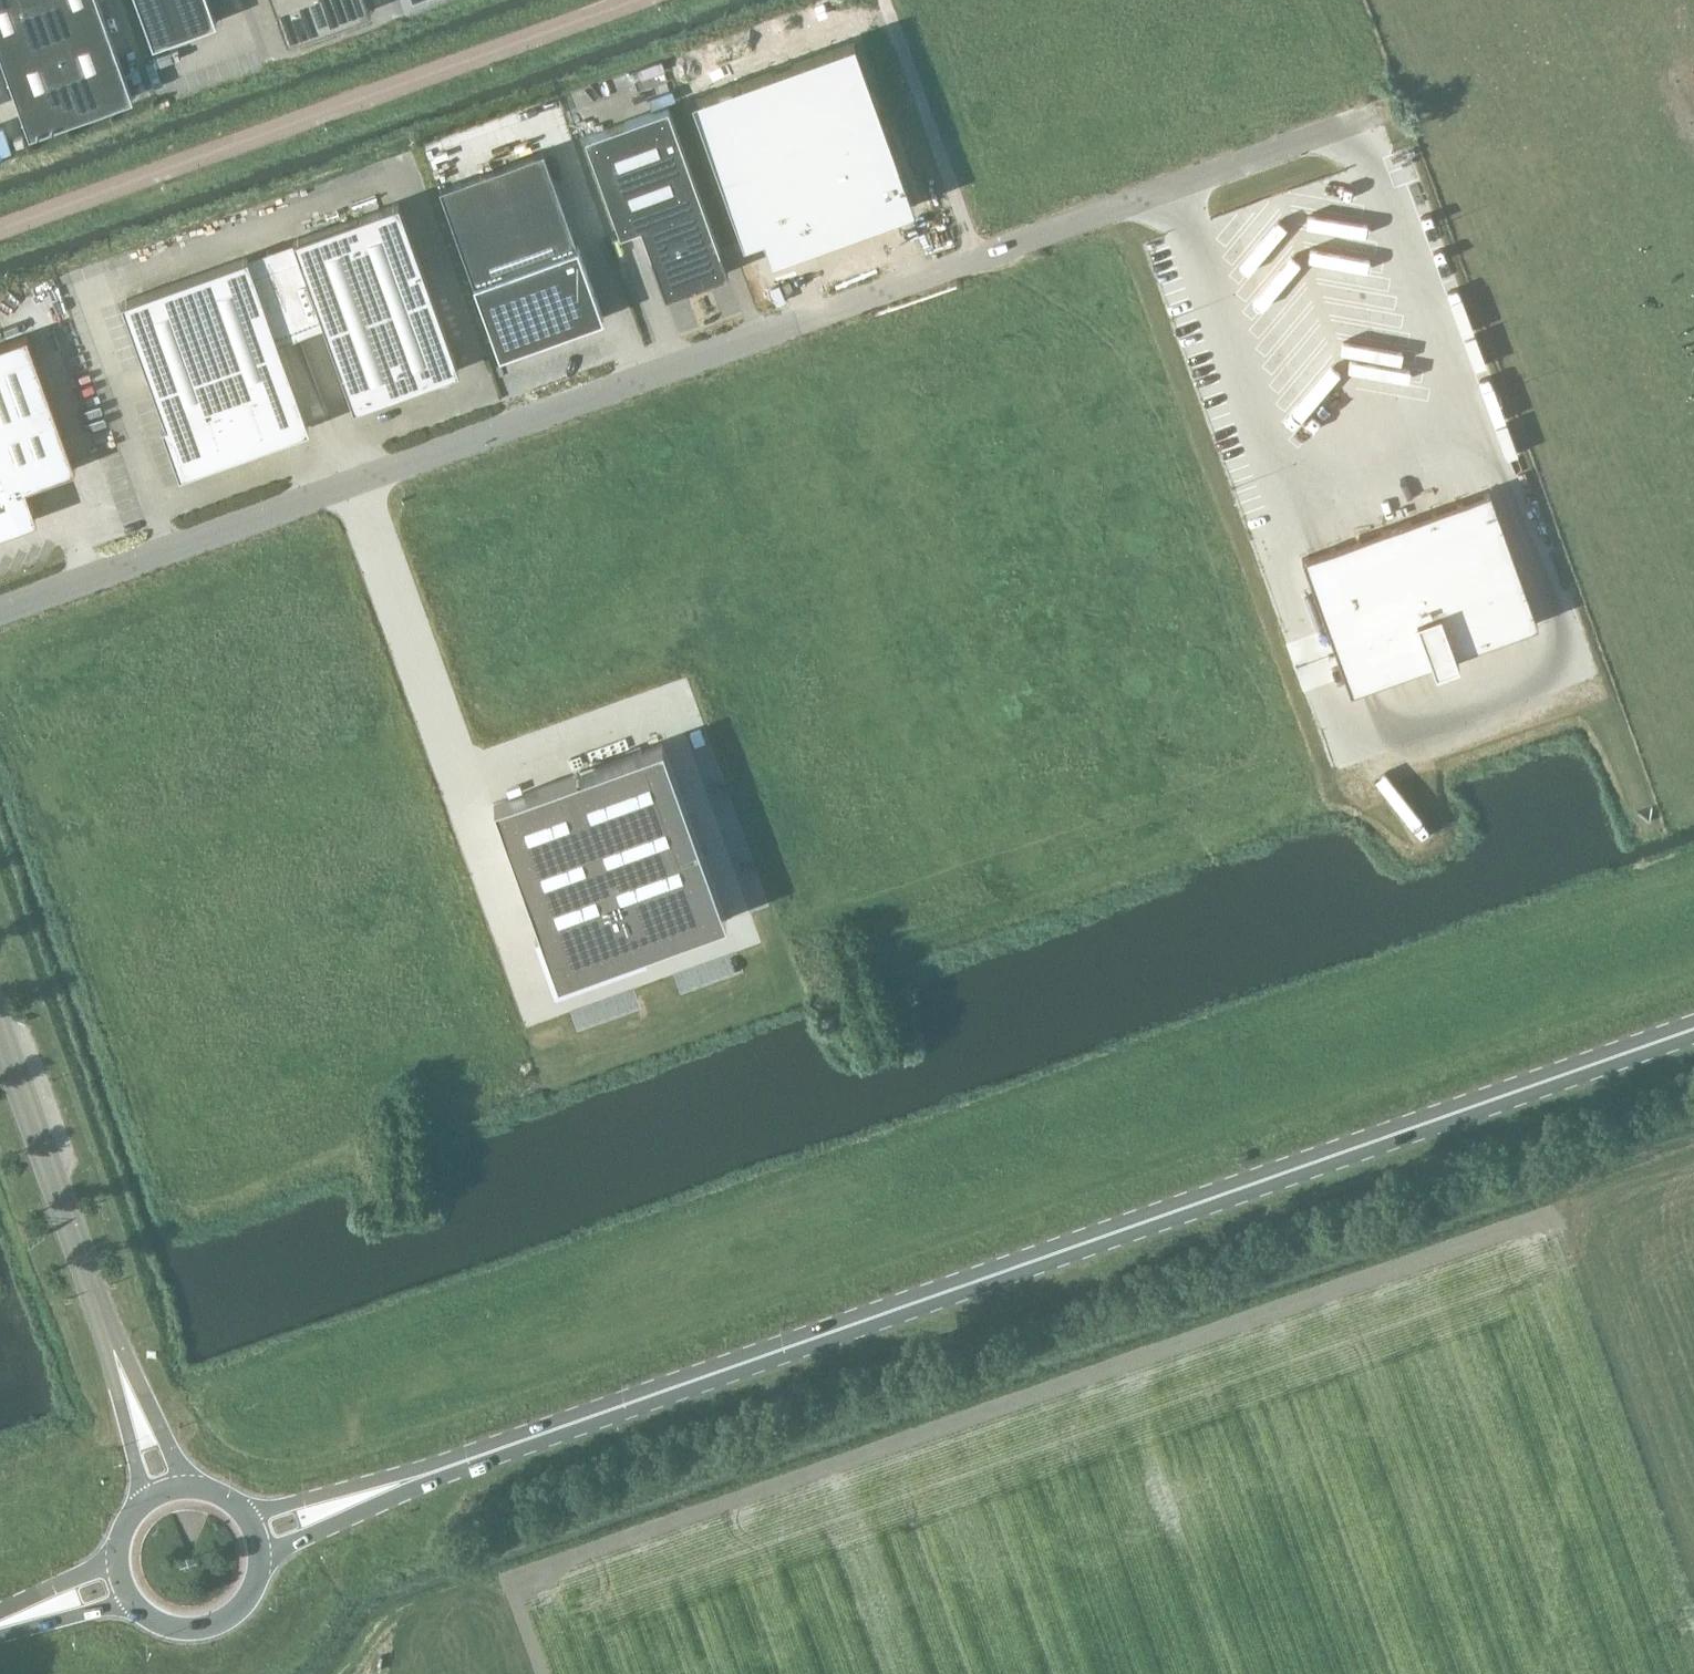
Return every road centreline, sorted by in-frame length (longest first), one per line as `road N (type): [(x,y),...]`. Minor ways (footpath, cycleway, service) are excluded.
road 1 (unclassified): [(1369,116),(0,610)]
road 2 (primary): [(364,1494),(1693,1032)]
road 3 (unclassified): [(137,1406),(0,1030)]
road 4 (primary): [(132,1604),(167,1626),(208,1626),(242,1603),(258,1566)]
road 5 (primary): [(116,1556),(0,1624)]
road 6 (primary): [(0,1626),(132,1604)]
road 7 (primary): [(258,1566),(364,1494)]
road 8 (primary): [(364,1494),(242,1513)]

